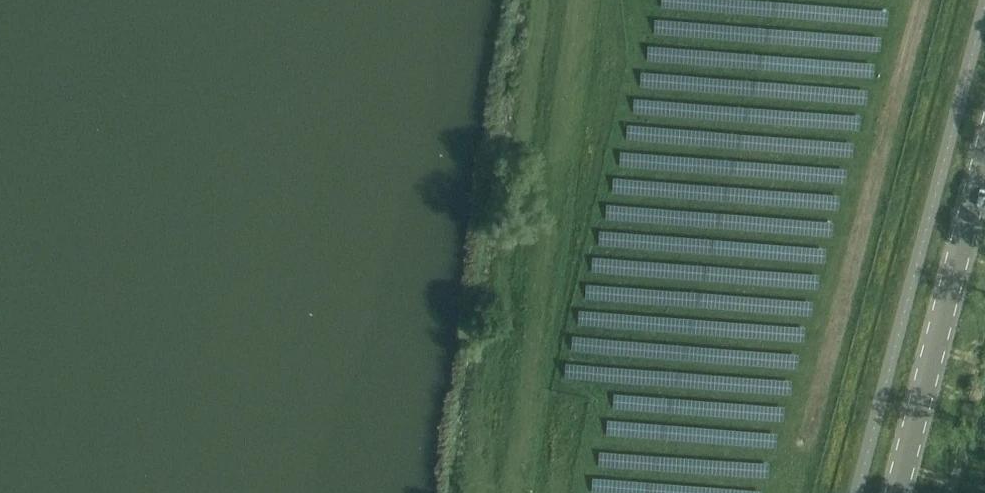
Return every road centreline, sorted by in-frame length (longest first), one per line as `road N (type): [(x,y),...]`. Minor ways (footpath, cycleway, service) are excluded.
road 1 (tertiary): [(895,492),(984,145)]

